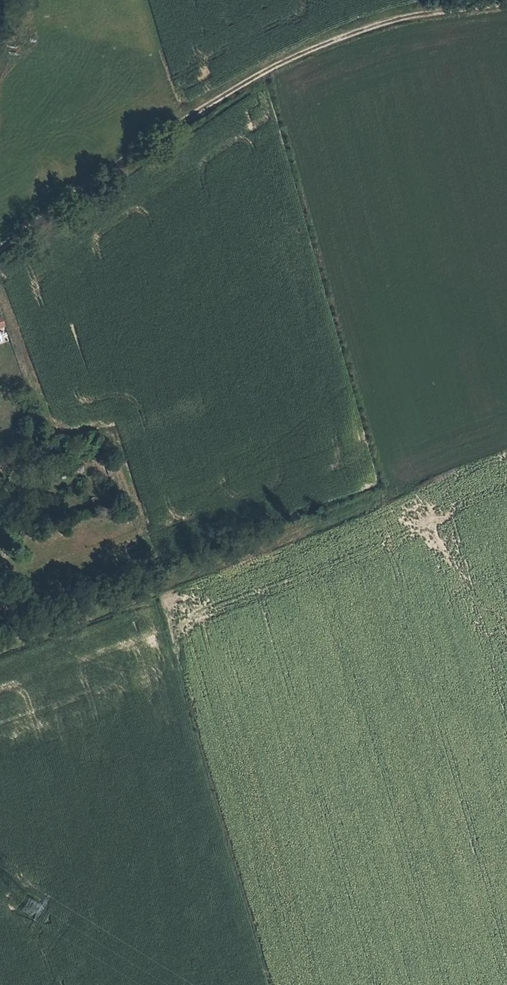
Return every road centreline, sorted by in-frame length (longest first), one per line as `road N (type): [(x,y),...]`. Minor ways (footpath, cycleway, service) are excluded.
road 1 (track): [(0,251),(262,78),(386,28),(506,7)]

